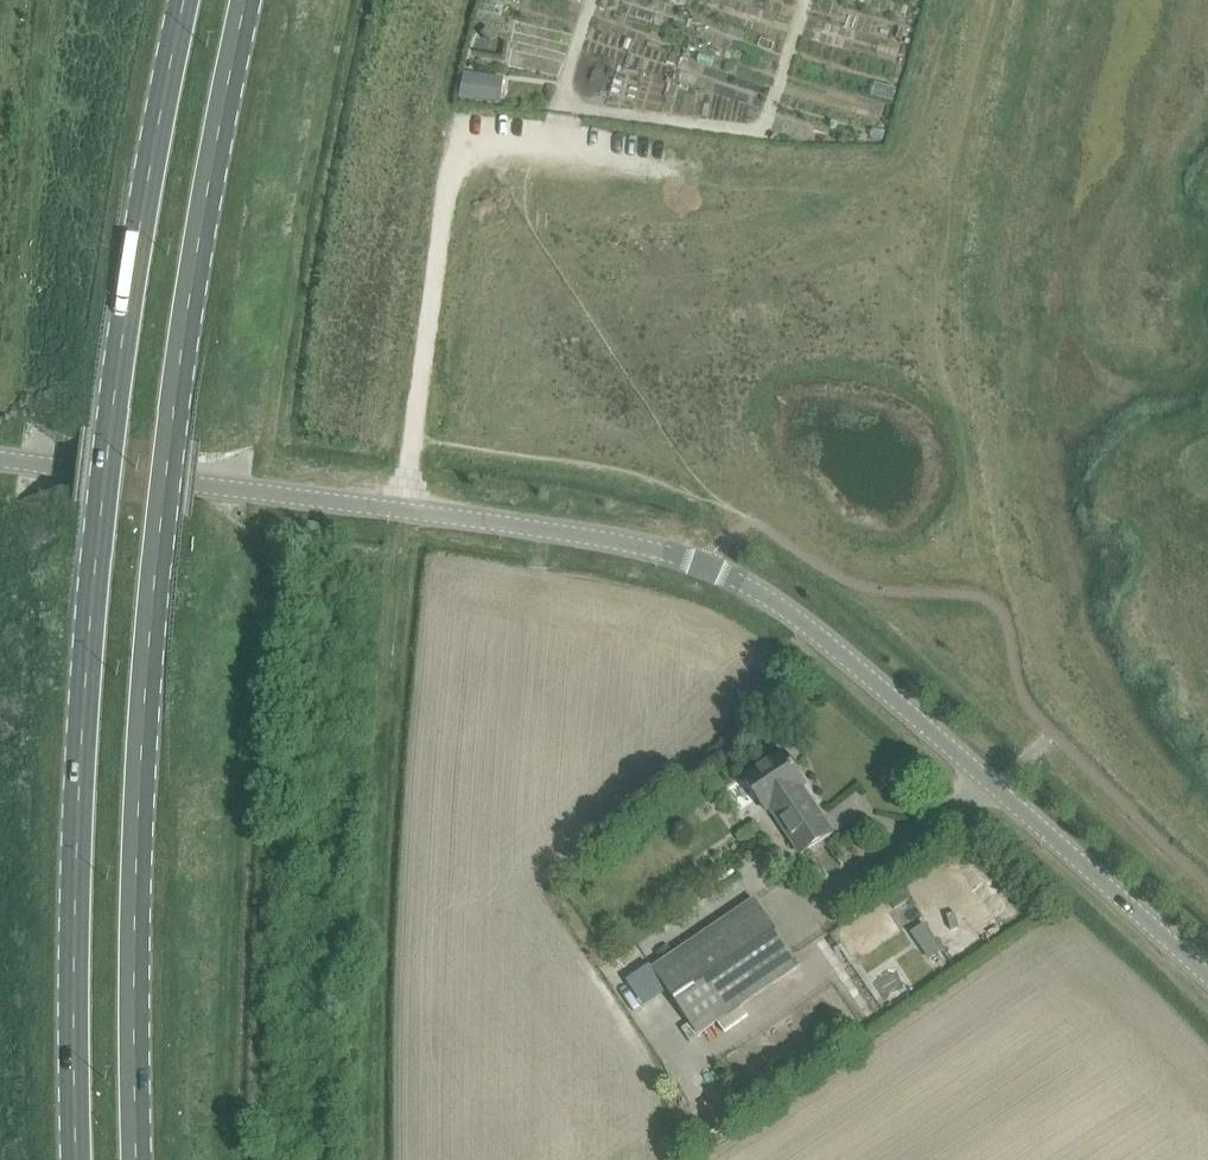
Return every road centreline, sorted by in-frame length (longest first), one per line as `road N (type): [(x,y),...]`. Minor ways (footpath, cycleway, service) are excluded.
road 1 (unclassified): [(1207,978),(944,738),(779,605),(704,565),(594,536),(0,459)]
road 2 (primary): [(137,1159),(138,830),(150,641),(189,304),(246,0)]
road 3 (primary): [(184,0),(127,309),(89,627),(76,878),(77,1159)]
road 4 (track): [(399,510),(445,192),(466,147),(512,135),(556,139),(560,109)]
road 5 (track): [(556,139),(756,162)]
road 6 (track): [(744,127),(560,109)]
road 7 (track): [(805,0),(768,111),(744,127)]

